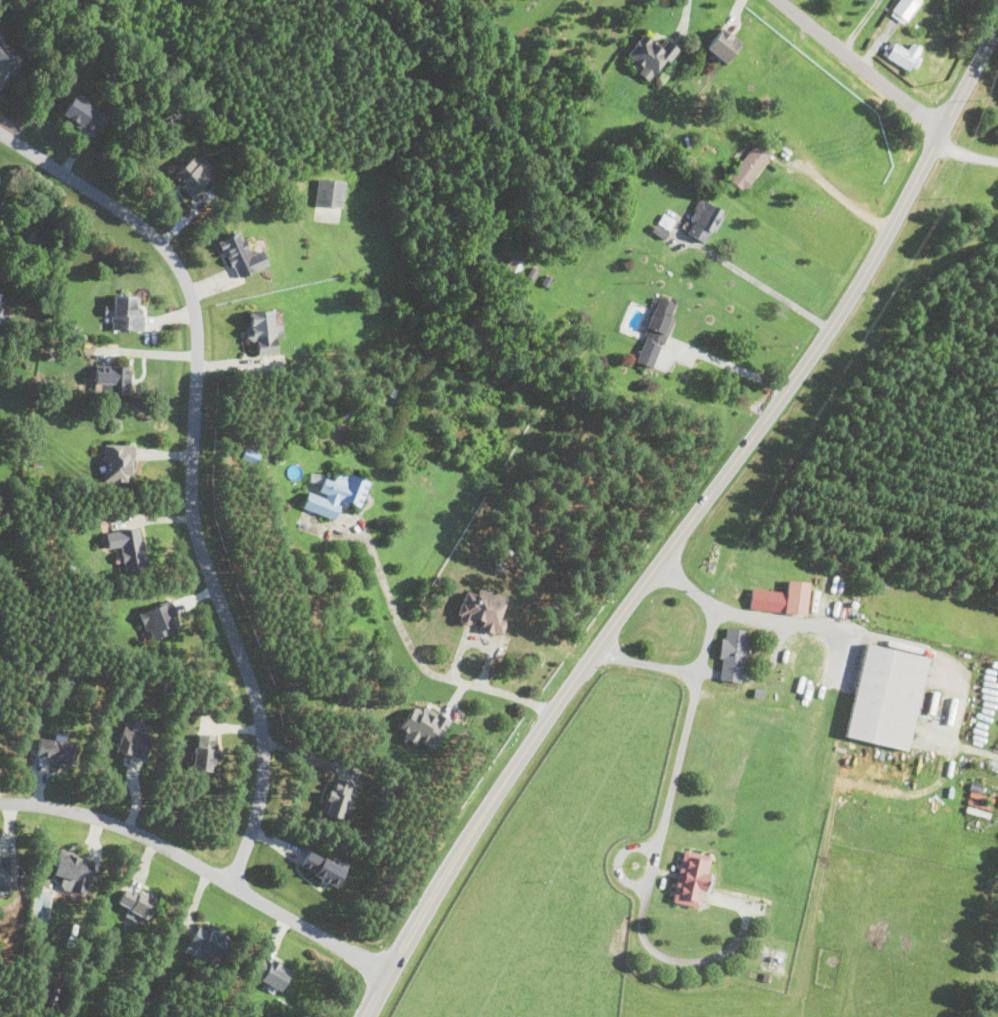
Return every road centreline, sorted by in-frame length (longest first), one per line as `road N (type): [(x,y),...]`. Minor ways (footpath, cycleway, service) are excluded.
road 1 (tertiary): [(365,1016),(551,712),(869,269),(997,25)]
road 2 (residential): [(232,879),(257,814),(265,752),(257,700),(194,517),(199,317),(184,275),(157,236),(0,132)]
road 3 (residential): [(387,975),(232,879),(148,838),(101,818),(0,802)]
road 4 (residential): [(943,129),(778,0)]

